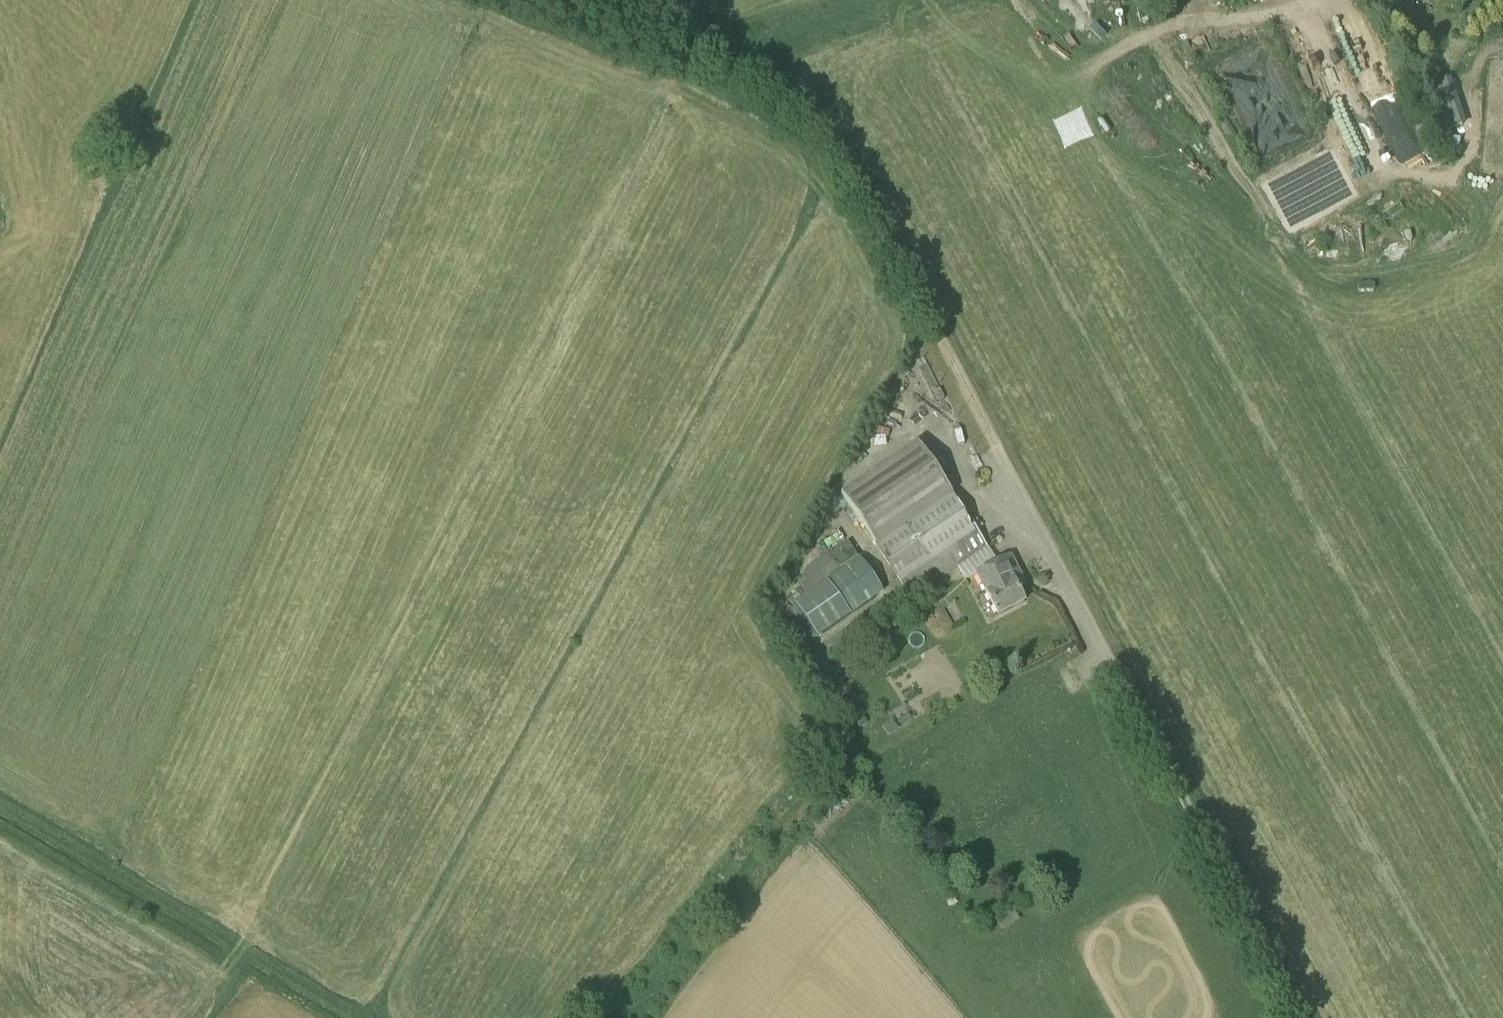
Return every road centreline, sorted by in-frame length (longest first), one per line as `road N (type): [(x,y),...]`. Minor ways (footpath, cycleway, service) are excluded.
road 1 (unclassified): [(545,0),(753,85),(833,153),(1305,1017)]

